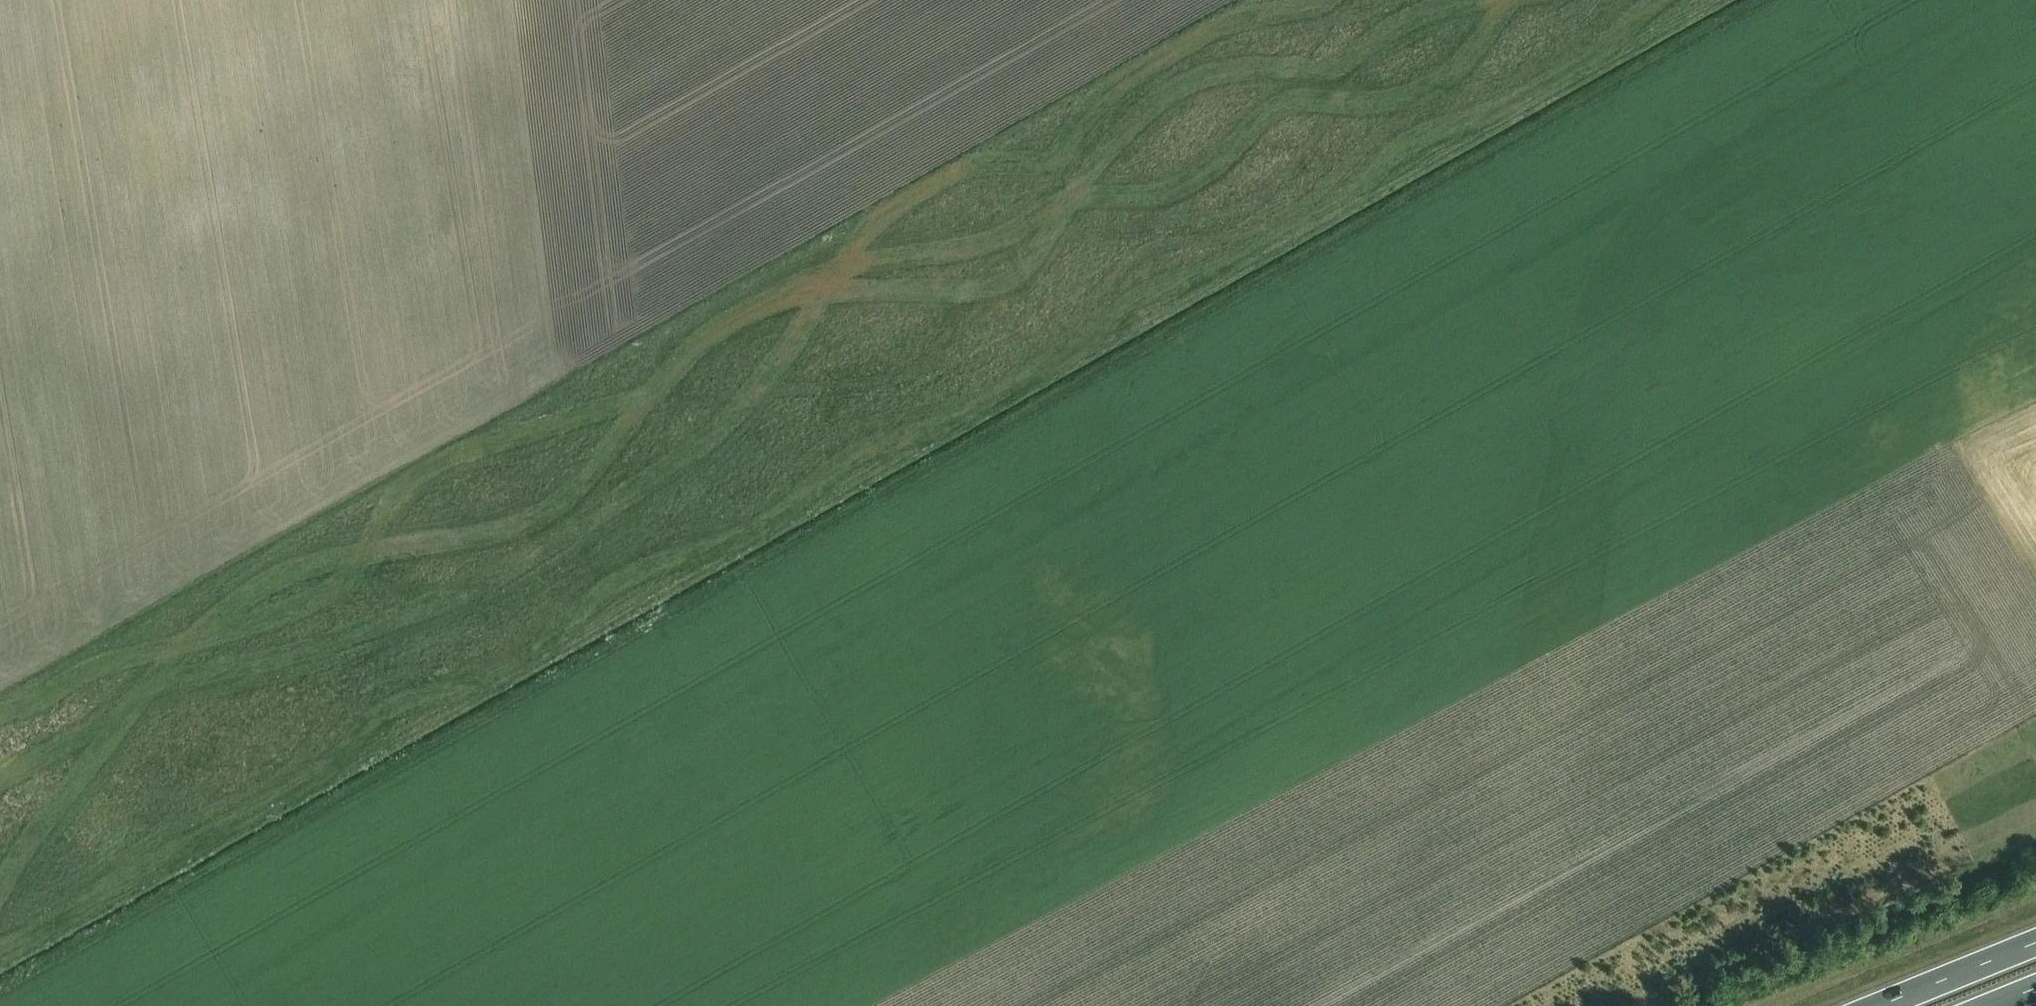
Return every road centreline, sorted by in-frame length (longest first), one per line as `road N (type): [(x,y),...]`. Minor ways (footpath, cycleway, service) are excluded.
road 1 (trunk): [(2035,943),(1880,1005)]

